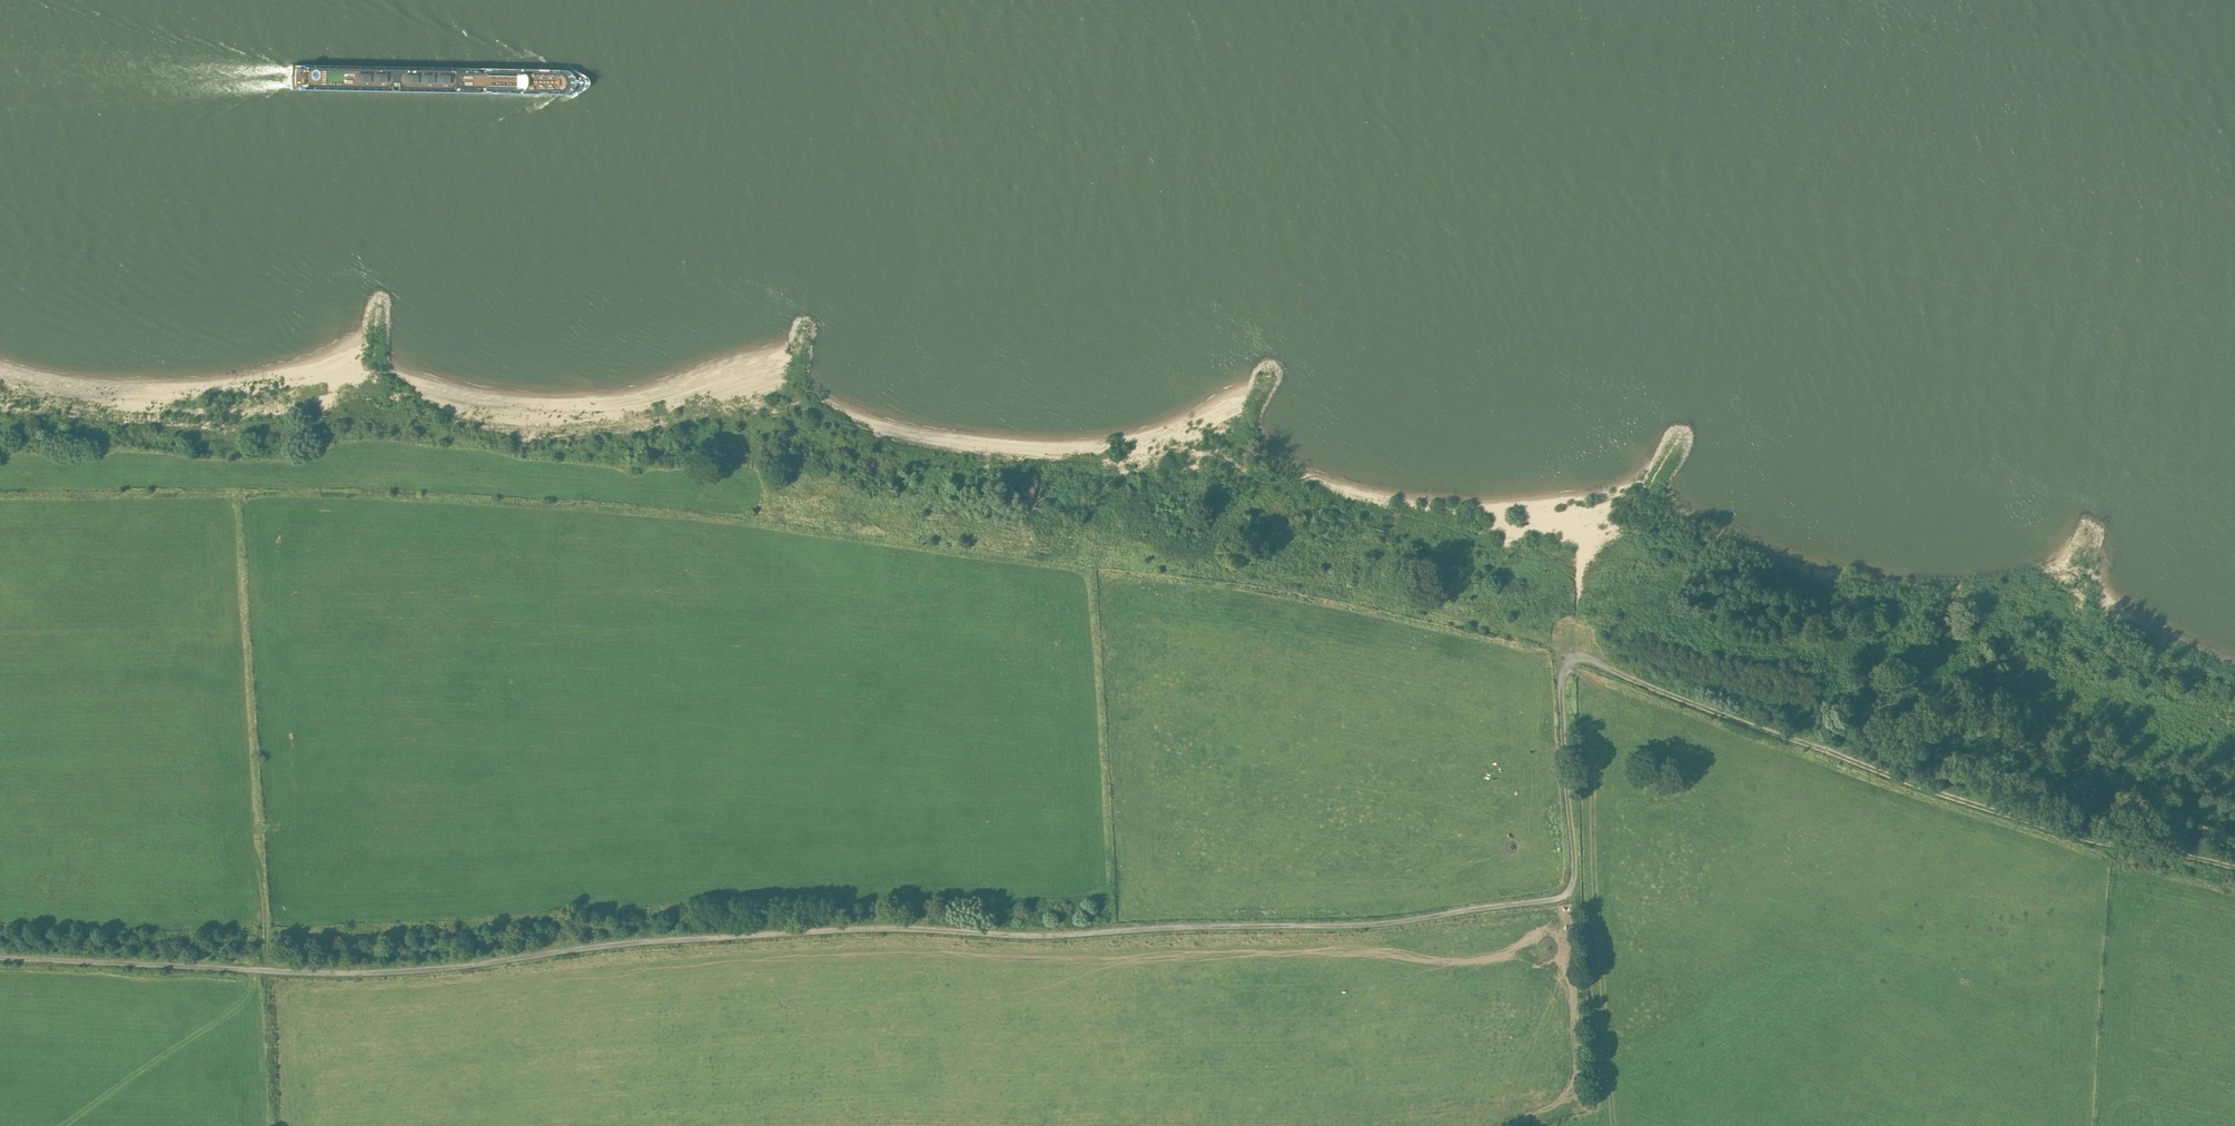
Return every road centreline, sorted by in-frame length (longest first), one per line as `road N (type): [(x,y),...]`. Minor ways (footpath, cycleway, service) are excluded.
road 1 (track): [(2234,866),(2104,844),(1979,806),(1576,660),(1562,672),(1574,876),(1561,898),(1361,925),(1053,935),(865,928),(643,942),(400,971),(0,958)]
road 2 (track): [(1576,660),(1534,637),(1353,590),(758,491),(745,432),(710,398)]

